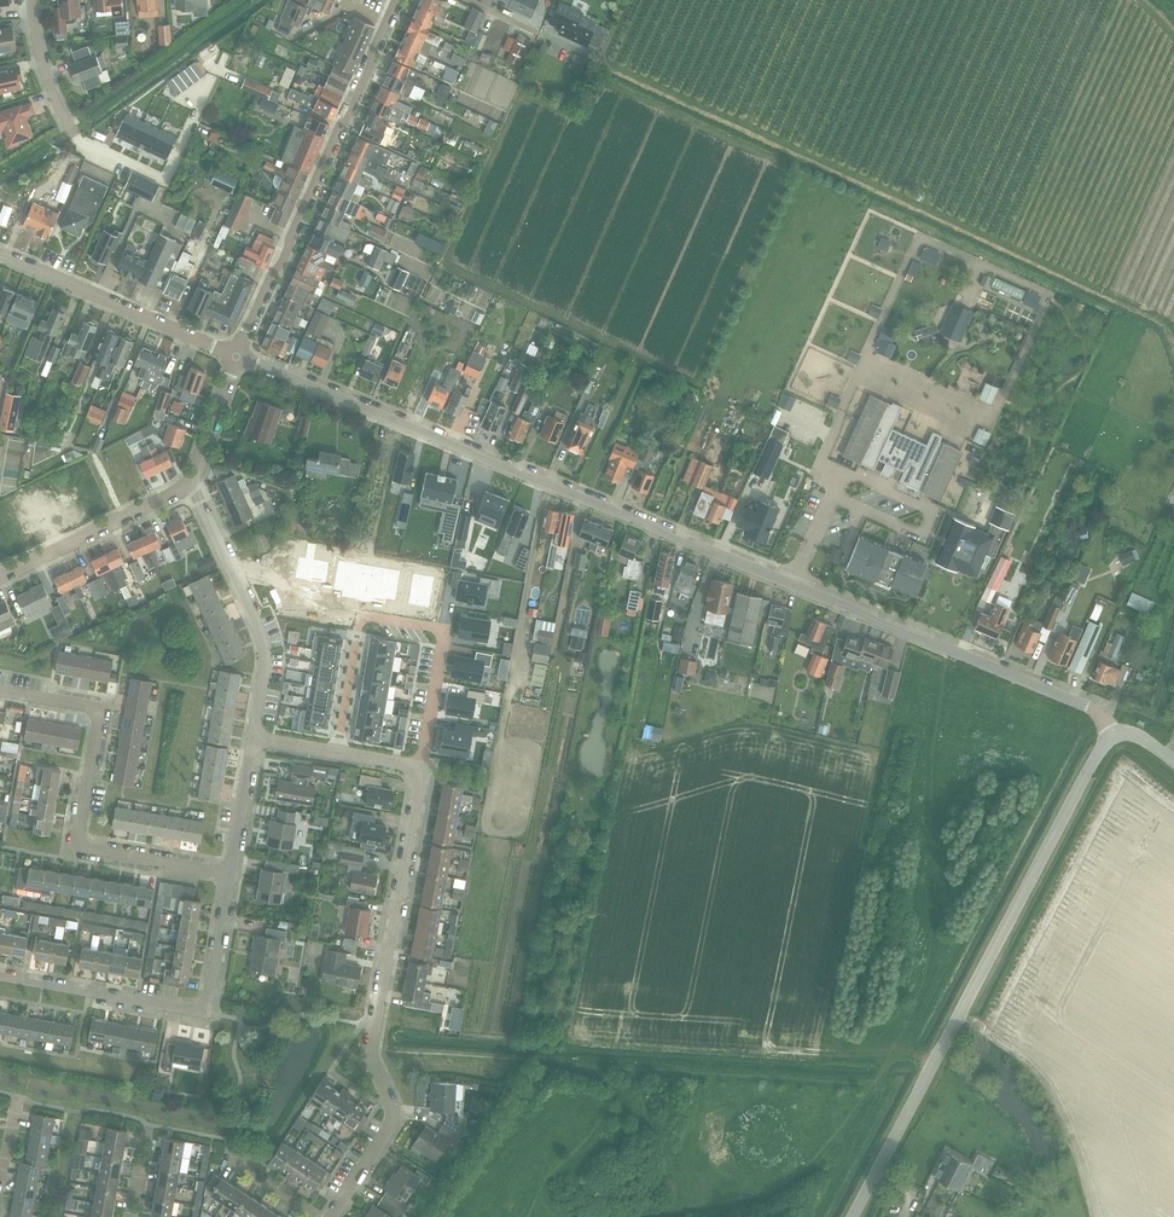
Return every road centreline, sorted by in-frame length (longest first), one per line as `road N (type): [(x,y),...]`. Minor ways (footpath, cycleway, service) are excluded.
road 1 (residential): [(1111,736),(1087,708),(236,352)]
road 2 (unclassified): [(854,1216),(1086,774)]
road 3 (residential): [(332,1216),(393,1118),(370,1049),(418,789),(414,772)]
road 4 (tertiary): [(236,352),(395,0)]
road 5 (residential): [(230,873),(81,842),(96,713),(0,690)]
road 6 (residential): [(338,751),(359,615),(445,629),(414,772)]
road 7 (residential): [(0,974),(201,1008),(230,873)]
road 8 (residential): [(254,737),(266,649),(191,485)]
road 9 (residential): [(236,352),(0,255)]
road 10 (residential): [(156,174),(78,140),(68,125),(39,58),(32,0)]
road 11 (tertiary): [(0,577),(191,485)]
road 12 (tertiary): [(191,485),(236,352)]
road 13 (residential): [(230,873),(254,737)]

